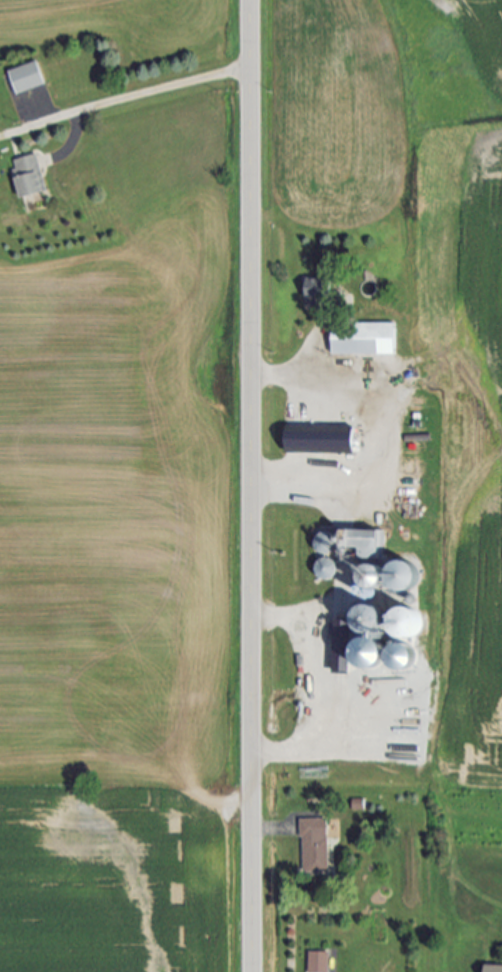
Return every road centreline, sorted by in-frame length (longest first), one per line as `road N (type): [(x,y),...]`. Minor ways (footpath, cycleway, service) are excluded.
road 1 (secondary): [(254,971),(250,0)]

